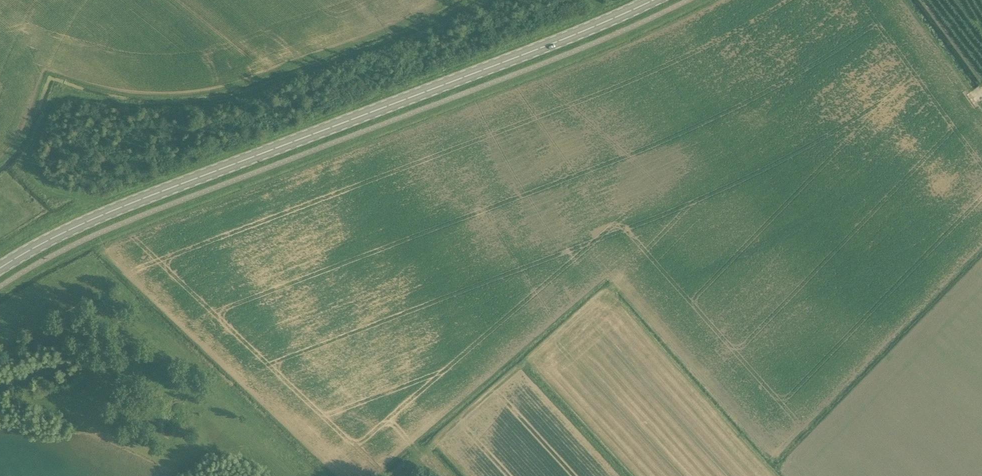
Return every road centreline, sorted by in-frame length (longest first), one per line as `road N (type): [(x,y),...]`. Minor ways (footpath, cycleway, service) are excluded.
road 1 (secondary): [(0,268),(136,202),(650,0)]

